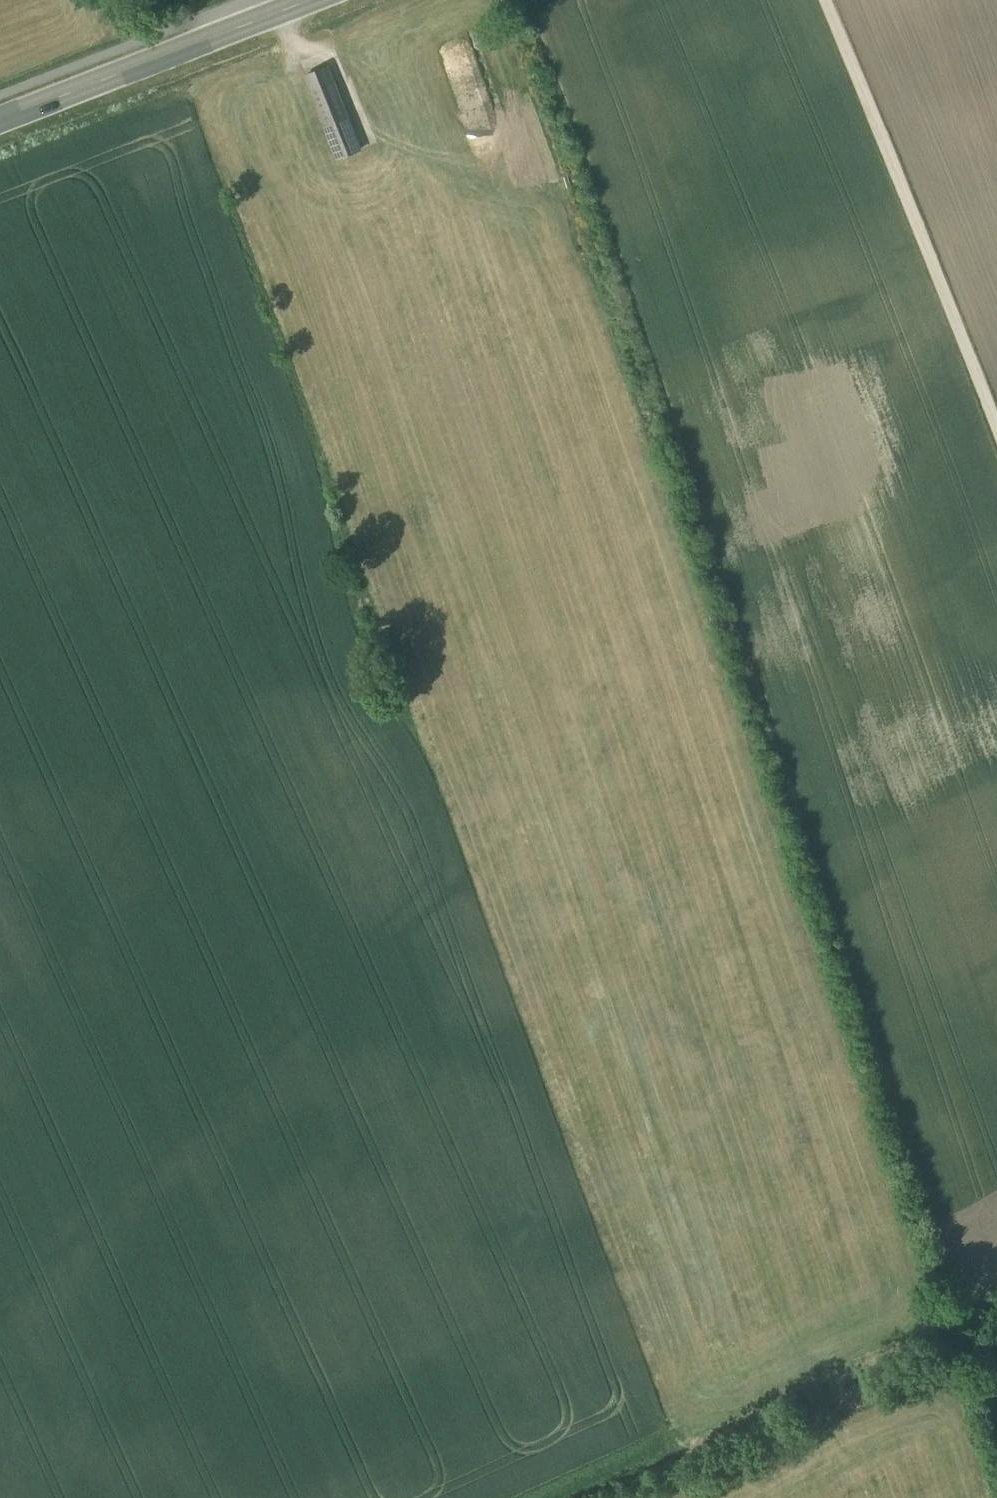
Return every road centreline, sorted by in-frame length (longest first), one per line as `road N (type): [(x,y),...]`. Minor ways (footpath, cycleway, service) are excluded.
road 1 (primary): [(0,122),(308,0)]

